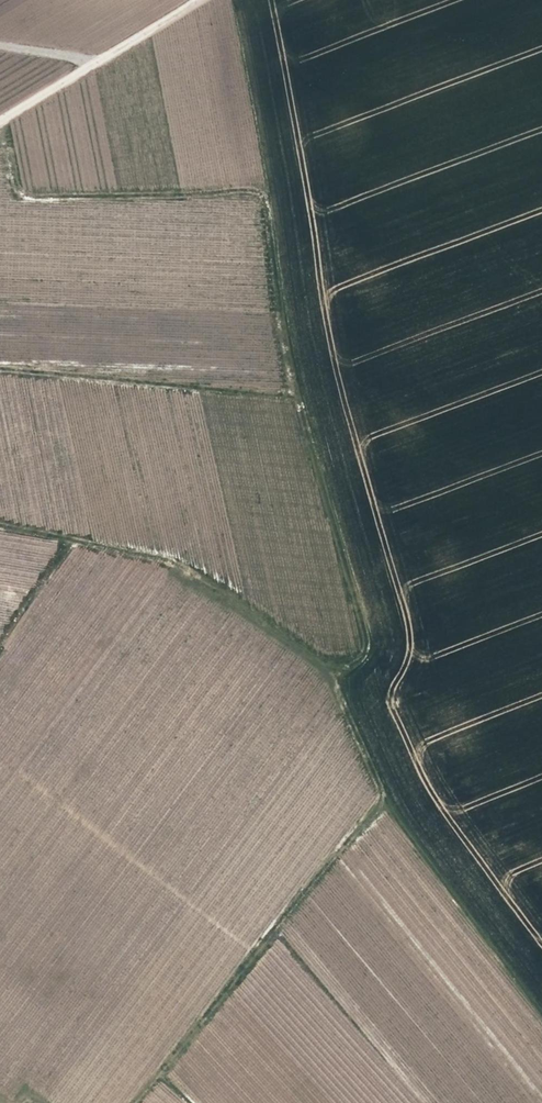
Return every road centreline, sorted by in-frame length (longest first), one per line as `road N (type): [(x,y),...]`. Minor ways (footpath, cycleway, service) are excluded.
road 1 (track): [(1,121),(20,196),(262,192),(307,427),(363,635),(360,658),(322,662)]
road 2 (track): [(328,665),(380,803),(136,1102)]
road 3 (track): [(197,0),(0,121)]

